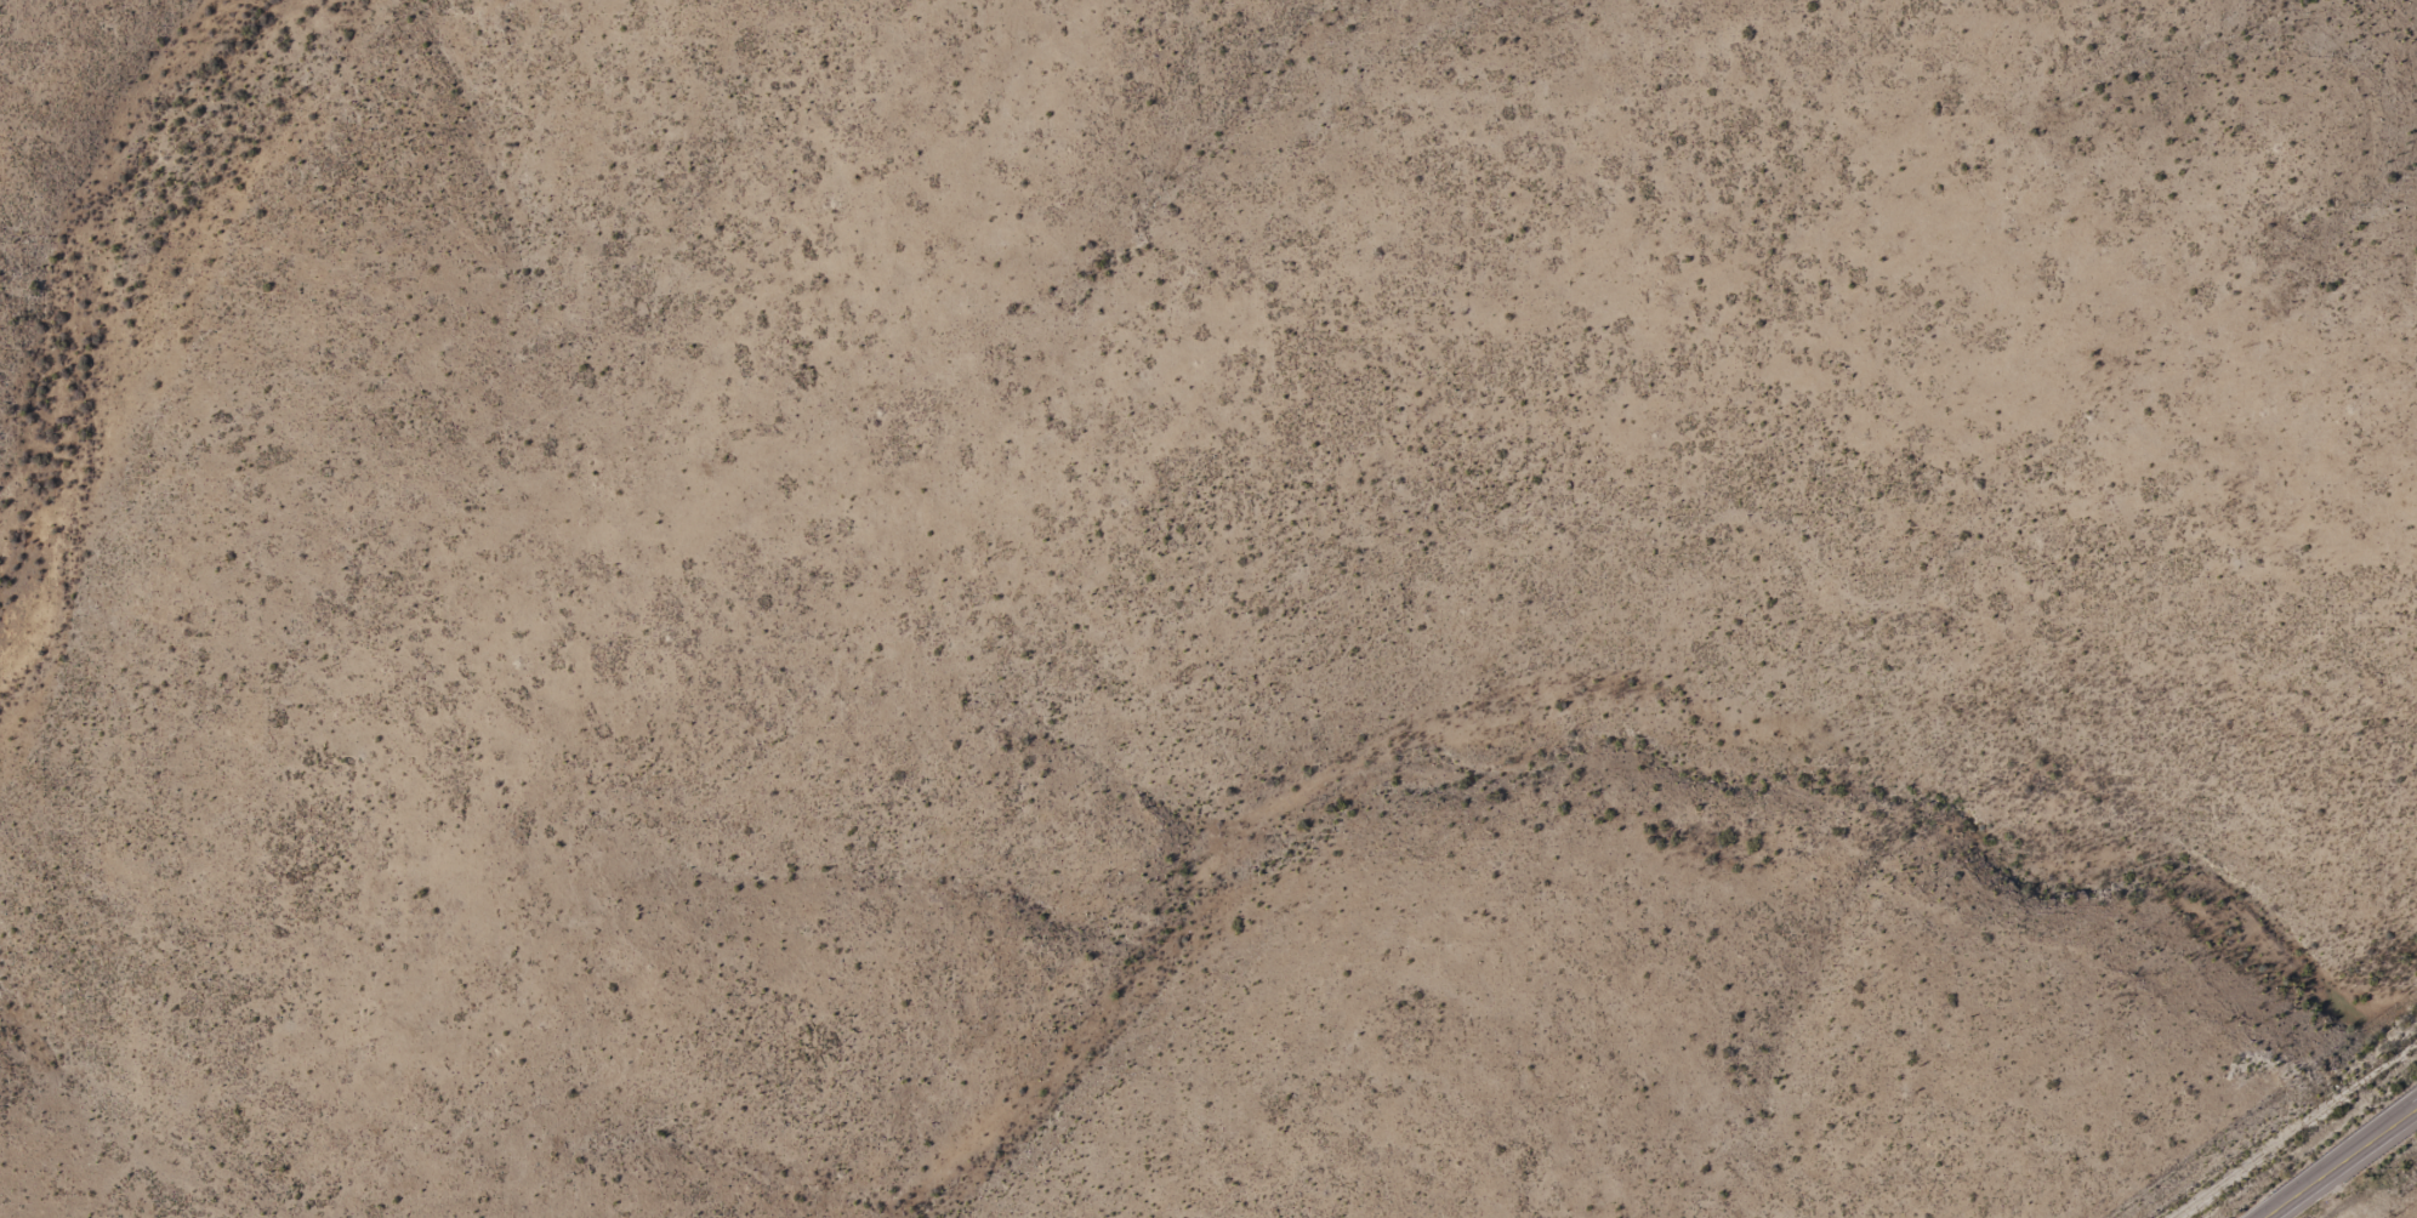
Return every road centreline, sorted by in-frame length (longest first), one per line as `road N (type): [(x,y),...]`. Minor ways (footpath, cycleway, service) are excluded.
road 1 (trunk): [(2259,1217),(2406,1111)]

